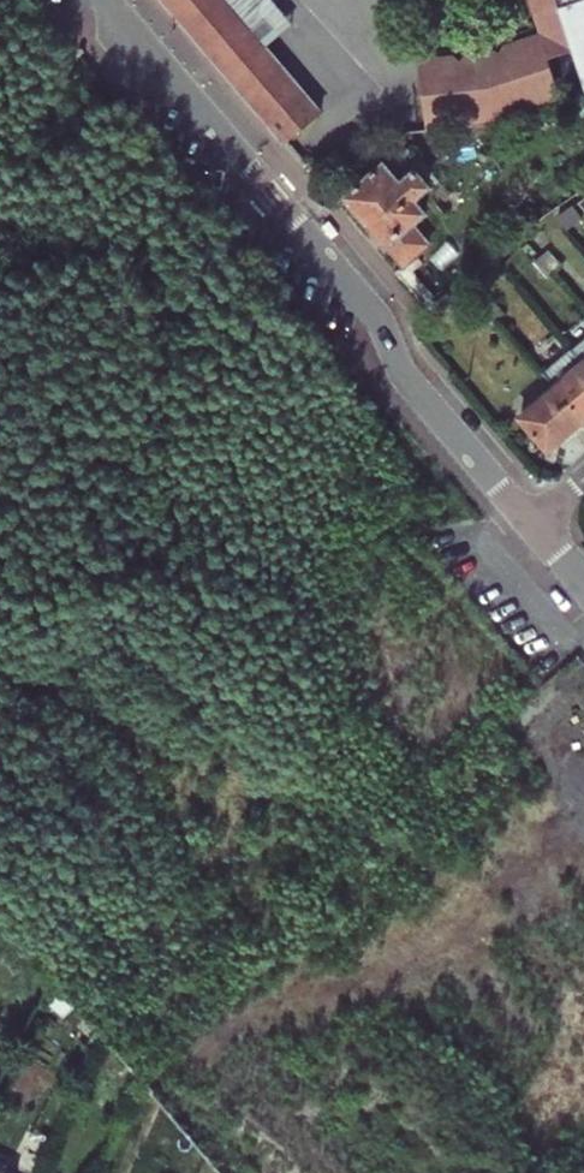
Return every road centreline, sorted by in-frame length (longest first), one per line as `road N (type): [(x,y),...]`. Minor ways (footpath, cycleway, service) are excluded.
road 1 (residential): [(105,0),(364,302),(417,391),(529,525)]

